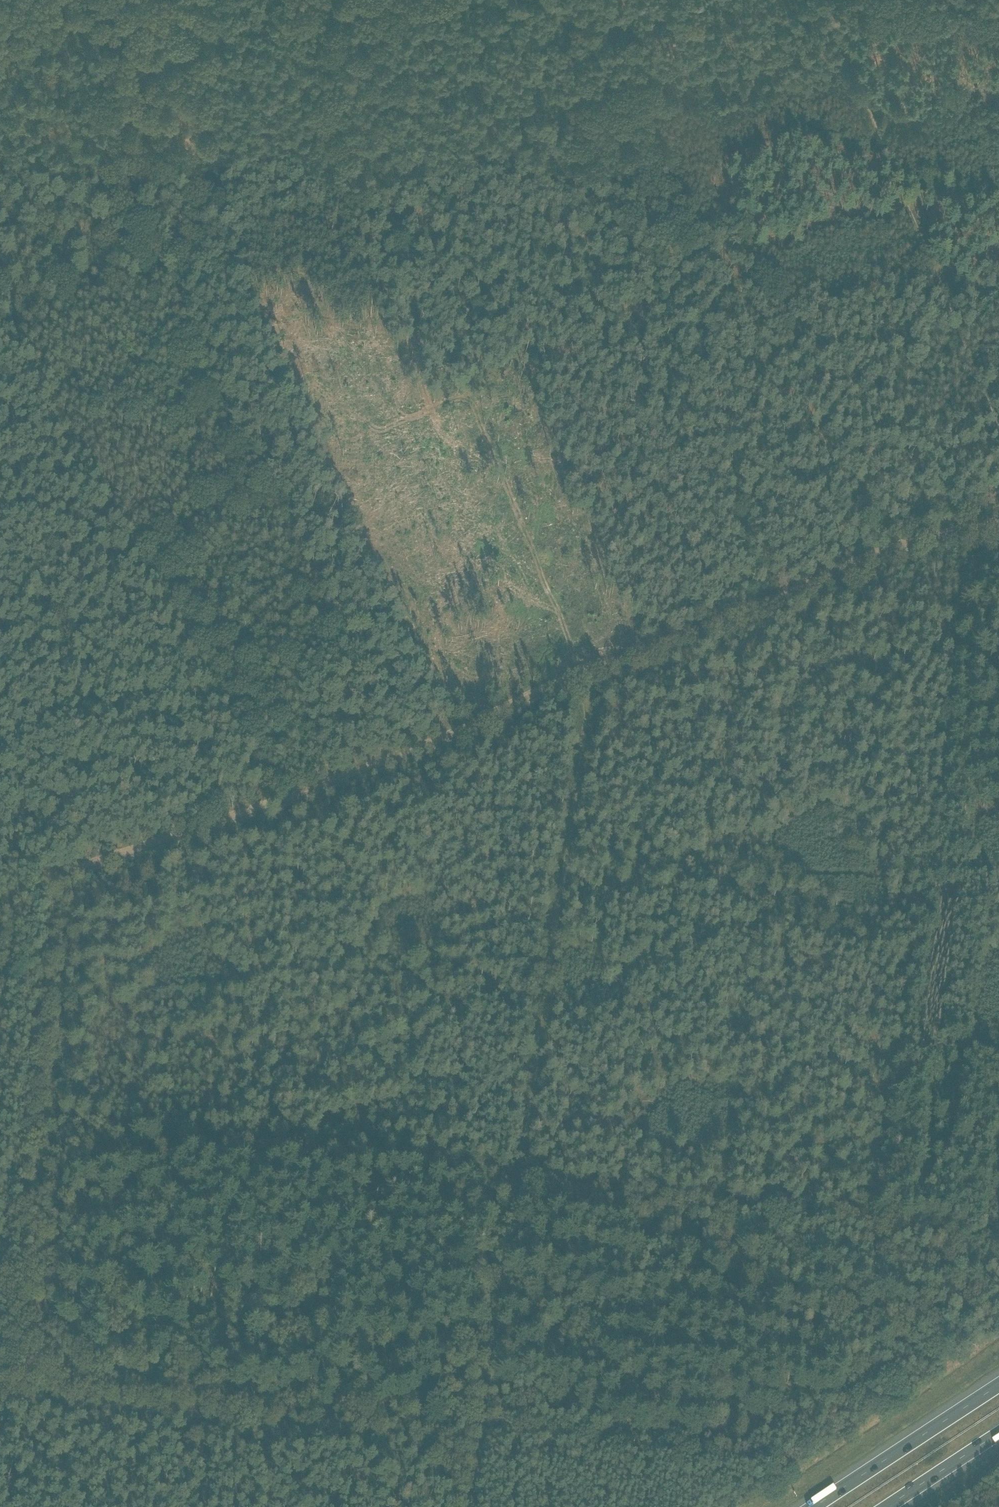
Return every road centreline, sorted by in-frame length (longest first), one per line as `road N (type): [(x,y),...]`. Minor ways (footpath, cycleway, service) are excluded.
road 1 (track): [(0,1376),(473,1440),(513,1176),(967,1233)]
road 2 (track): [(767,871),(563,859),(543,967),(44,995),(0,1299)]
road 3 (track): [(54,885),(84,864),(406,750),(877,553),(998,521)]
road 4 (track): [(618,74),(695,238),(727,225),(737,230),(880,560)]
road 5 (track): [(998,432),(824,0)]
road 6 (track): [(464,1506),(473,1440),(740,1476)]
road 7 (track): [(807,593),(767,871)]
road 8 (track): [(998,880),(767,871)]
road 9 (motorway): [(998,1389),(820,1506)]
road 10 (motorway): [(890,1506),(998,1436)]

